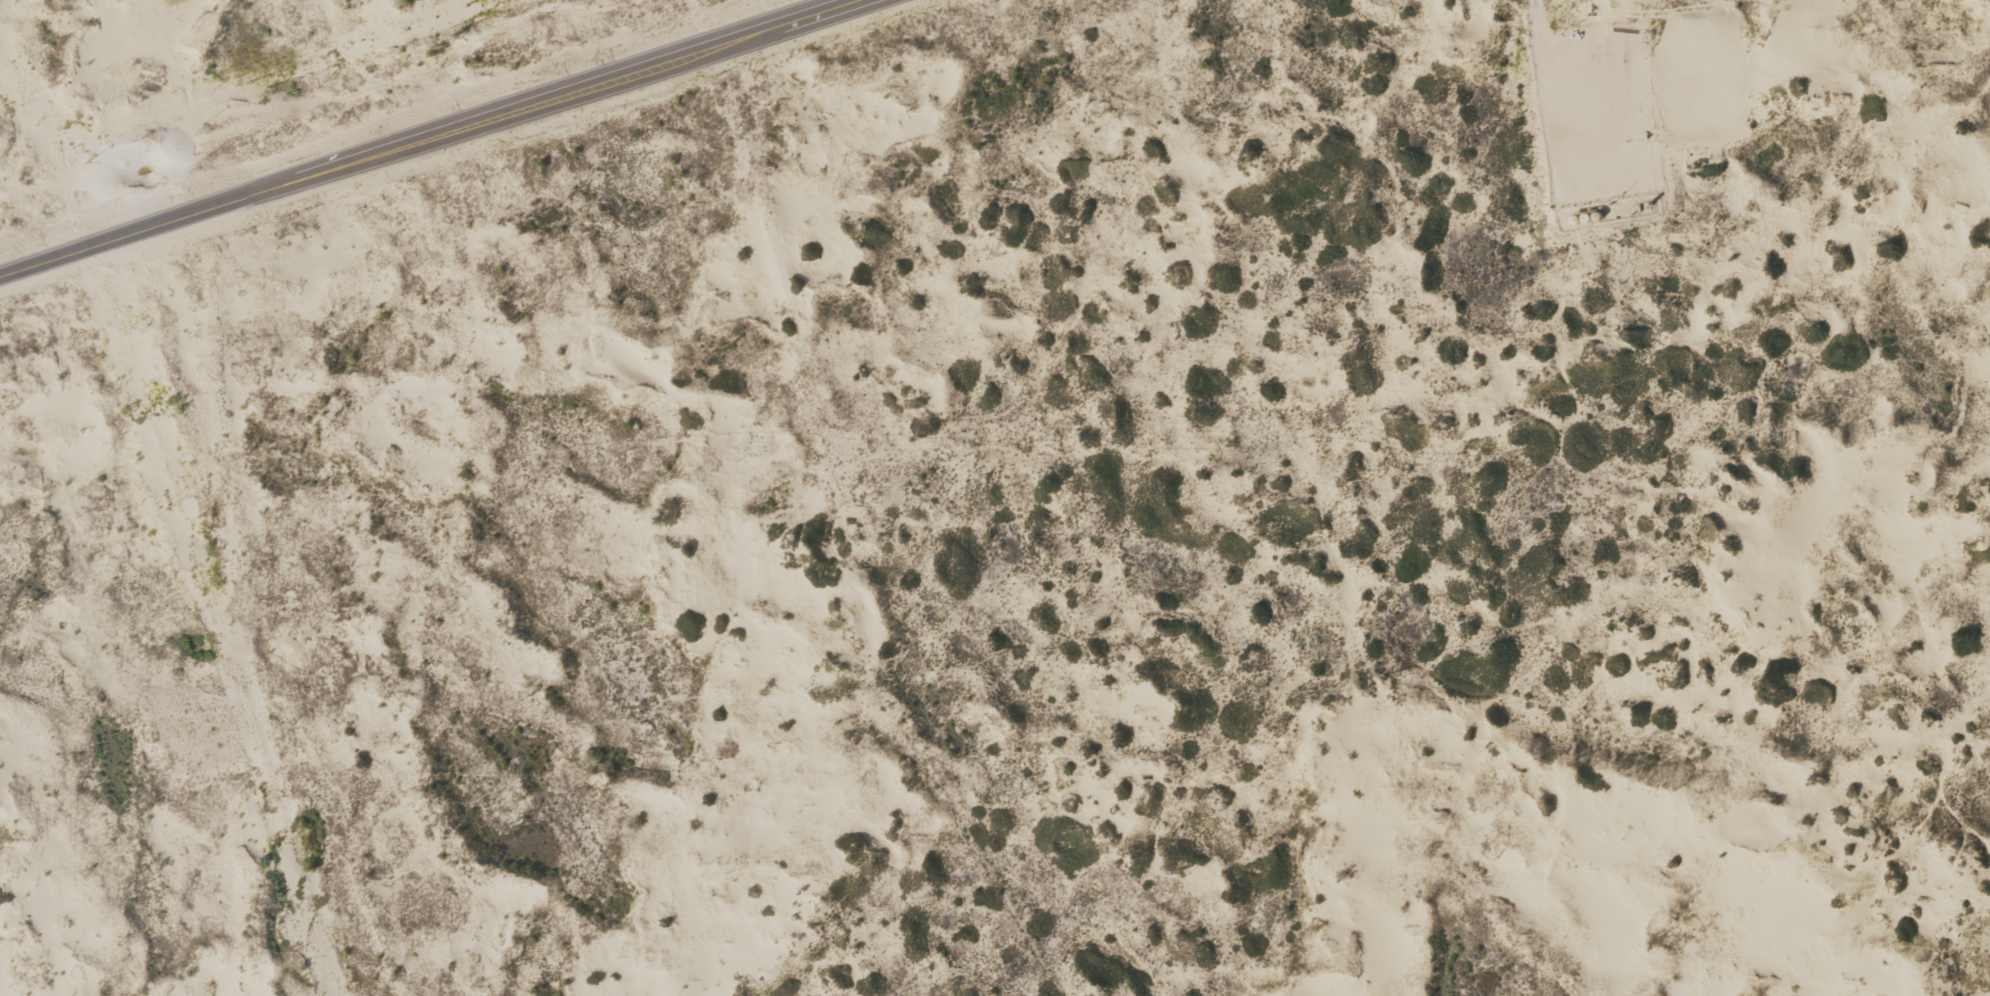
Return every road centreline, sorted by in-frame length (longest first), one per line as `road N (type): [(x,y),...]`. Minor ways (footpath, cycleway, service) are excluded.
road 1 (secondary): [(0,276),(856,0)]

